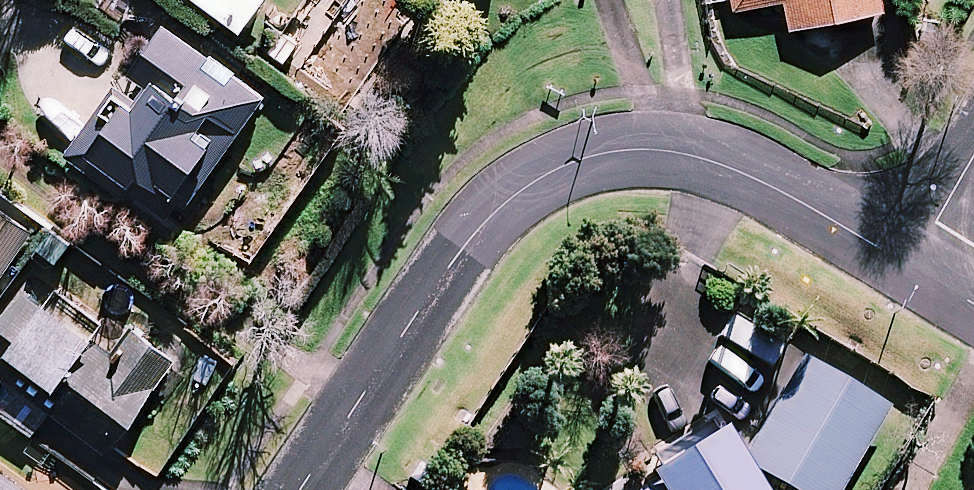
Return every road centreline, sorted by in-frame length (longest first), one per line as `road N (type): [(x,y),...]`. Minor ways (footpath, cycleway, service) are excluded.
road 1 (residential): [(297,489),(467,240),(554,170),(648,149),(714,162),(906,266)]
road 2 (residential): [(973,151),(906,266)]

